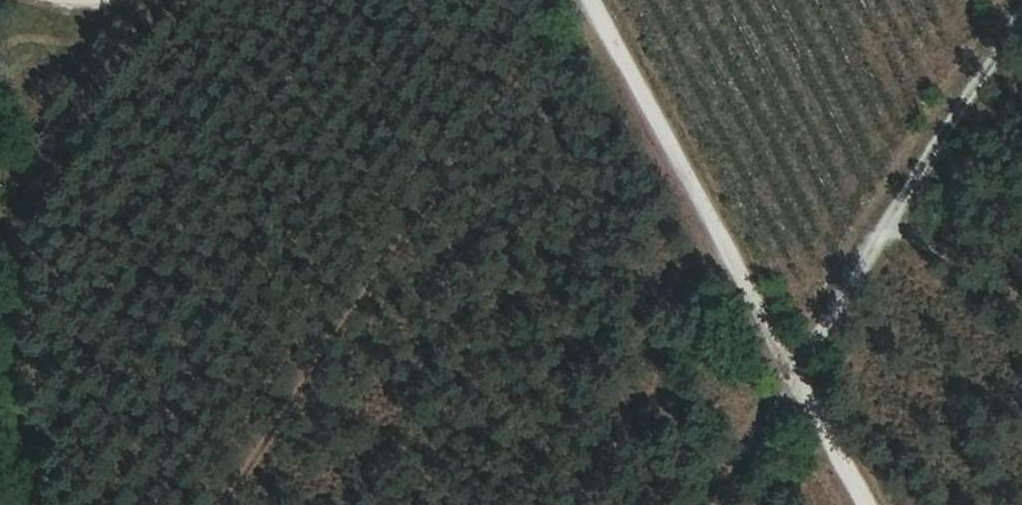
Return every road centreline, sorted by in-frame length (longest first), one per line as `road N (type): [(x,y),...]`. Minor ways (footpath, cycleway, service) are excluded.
road 1 (track): [(568,0),(454,195),(237,504)]
road 2 (track): [(720,504),(1021,10)]
road 3 (track): [(601,0),(879,504)]

